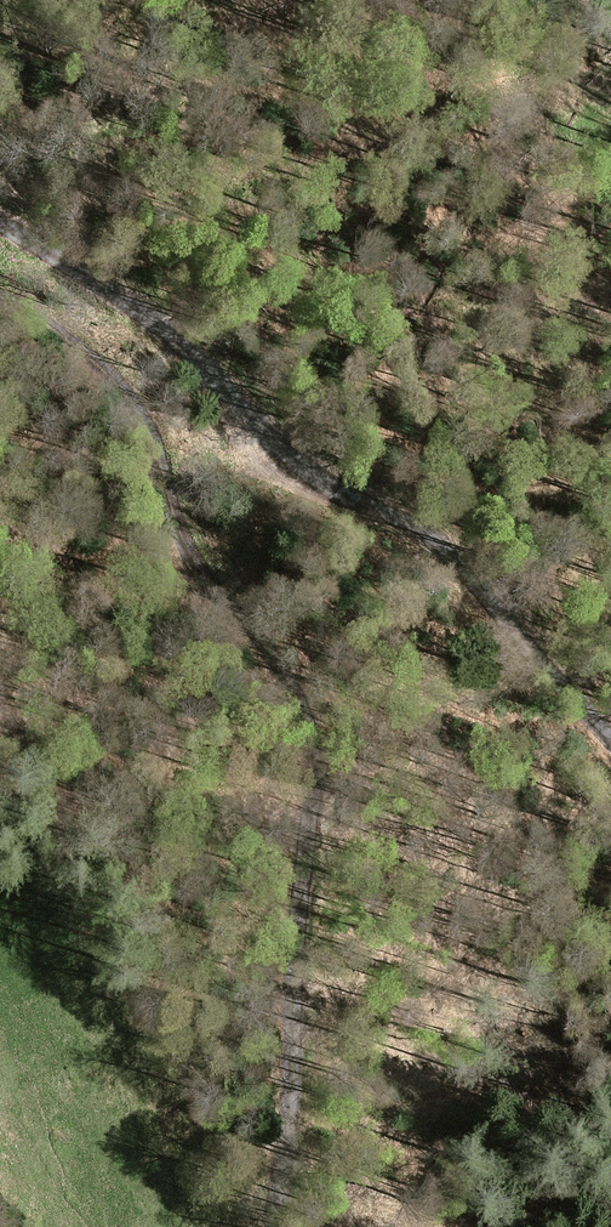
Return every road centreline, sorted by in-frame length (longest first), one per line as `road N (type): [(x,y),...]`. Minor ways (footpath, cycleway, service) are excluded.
road 1 (track): [(282,1226),(311,759),(301,703),(267,635),(186,542),(146,425),(69,338),(0,287)]
road 2 (unclassified): [(610,745),(544,665),(414,538),(274,441),(127,301),(0,221)]

